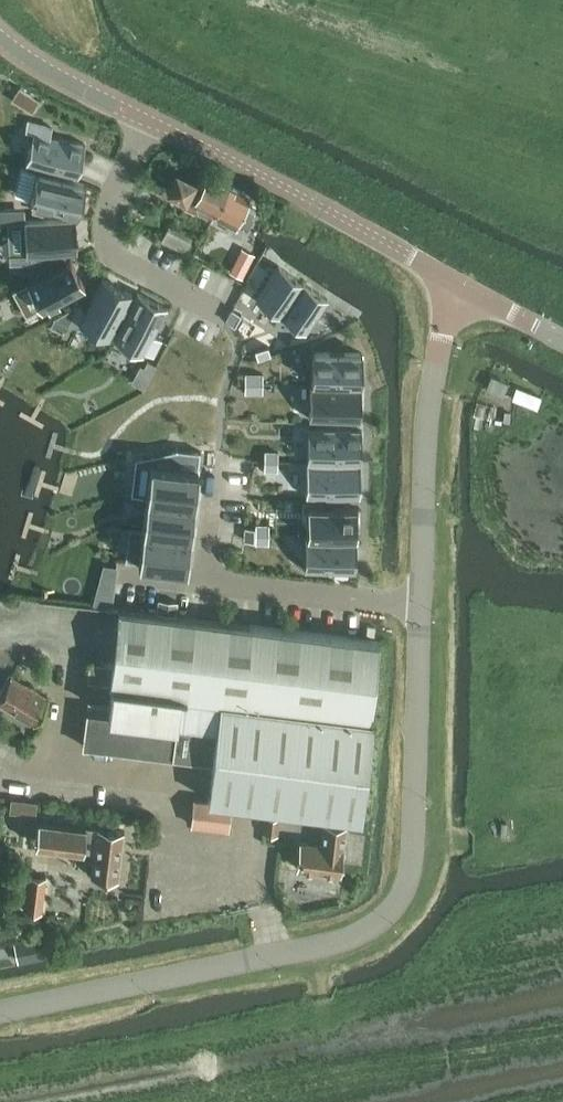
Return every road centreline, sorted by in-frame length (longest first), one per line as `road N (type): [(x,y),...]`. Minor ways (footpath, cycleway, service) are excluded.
road 1 (unclassified): [(0,1013),(371,932),(396,908),(414,869),(420,607)]
road 2 (unclassified): [(456,287),(149,121)]
road 3 (unclassified): [(420,607),(429,409),(456,287)]
road 4 (residential): [(149,121),(107,203),(108,246),(224,314)]
road 5 (residential): [(420,607),(205,580)]
road 6 (unclassified): [(149,121),(0,40)]
road 7 (residential): [(218,453),(205,580)]

